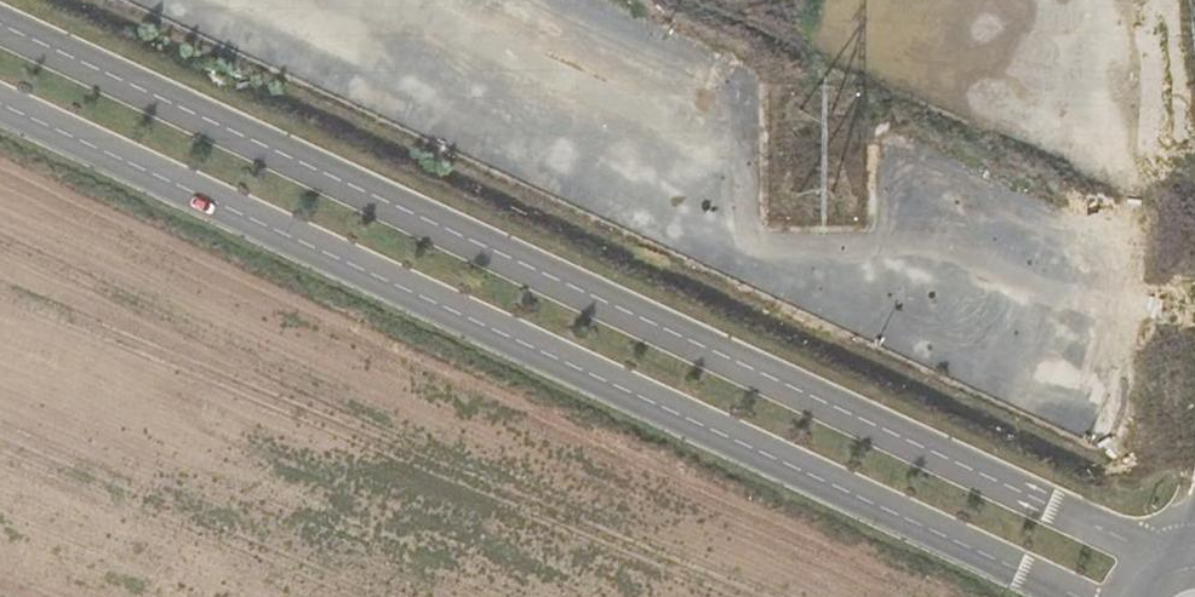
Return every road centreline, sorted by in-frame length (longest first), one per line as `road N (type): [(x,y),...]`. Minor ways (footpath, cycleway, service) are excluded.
road 1 (tertiary): [(1163,575),(1127,545),(961,460),(0,28)]
road 2 (tertiary): [(0,106),(1071,596)]

